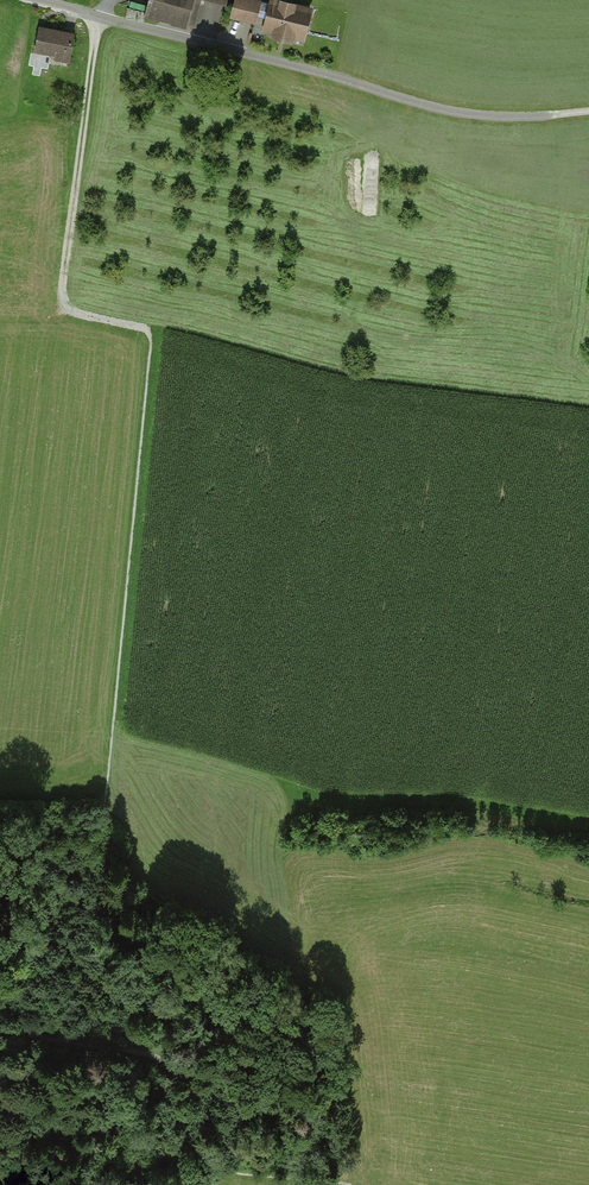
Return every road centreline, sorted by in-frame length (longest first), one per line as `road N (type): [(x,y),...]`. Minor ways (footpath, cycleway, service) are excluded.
road 1 (track): [(106,802),(148,348),(136,329),(74,311),(64,297),(97,15)]
road 2 (track): [(0,1027),(145,1052),(183,1073),(190,1127),(168,1158),(123,1184)]

